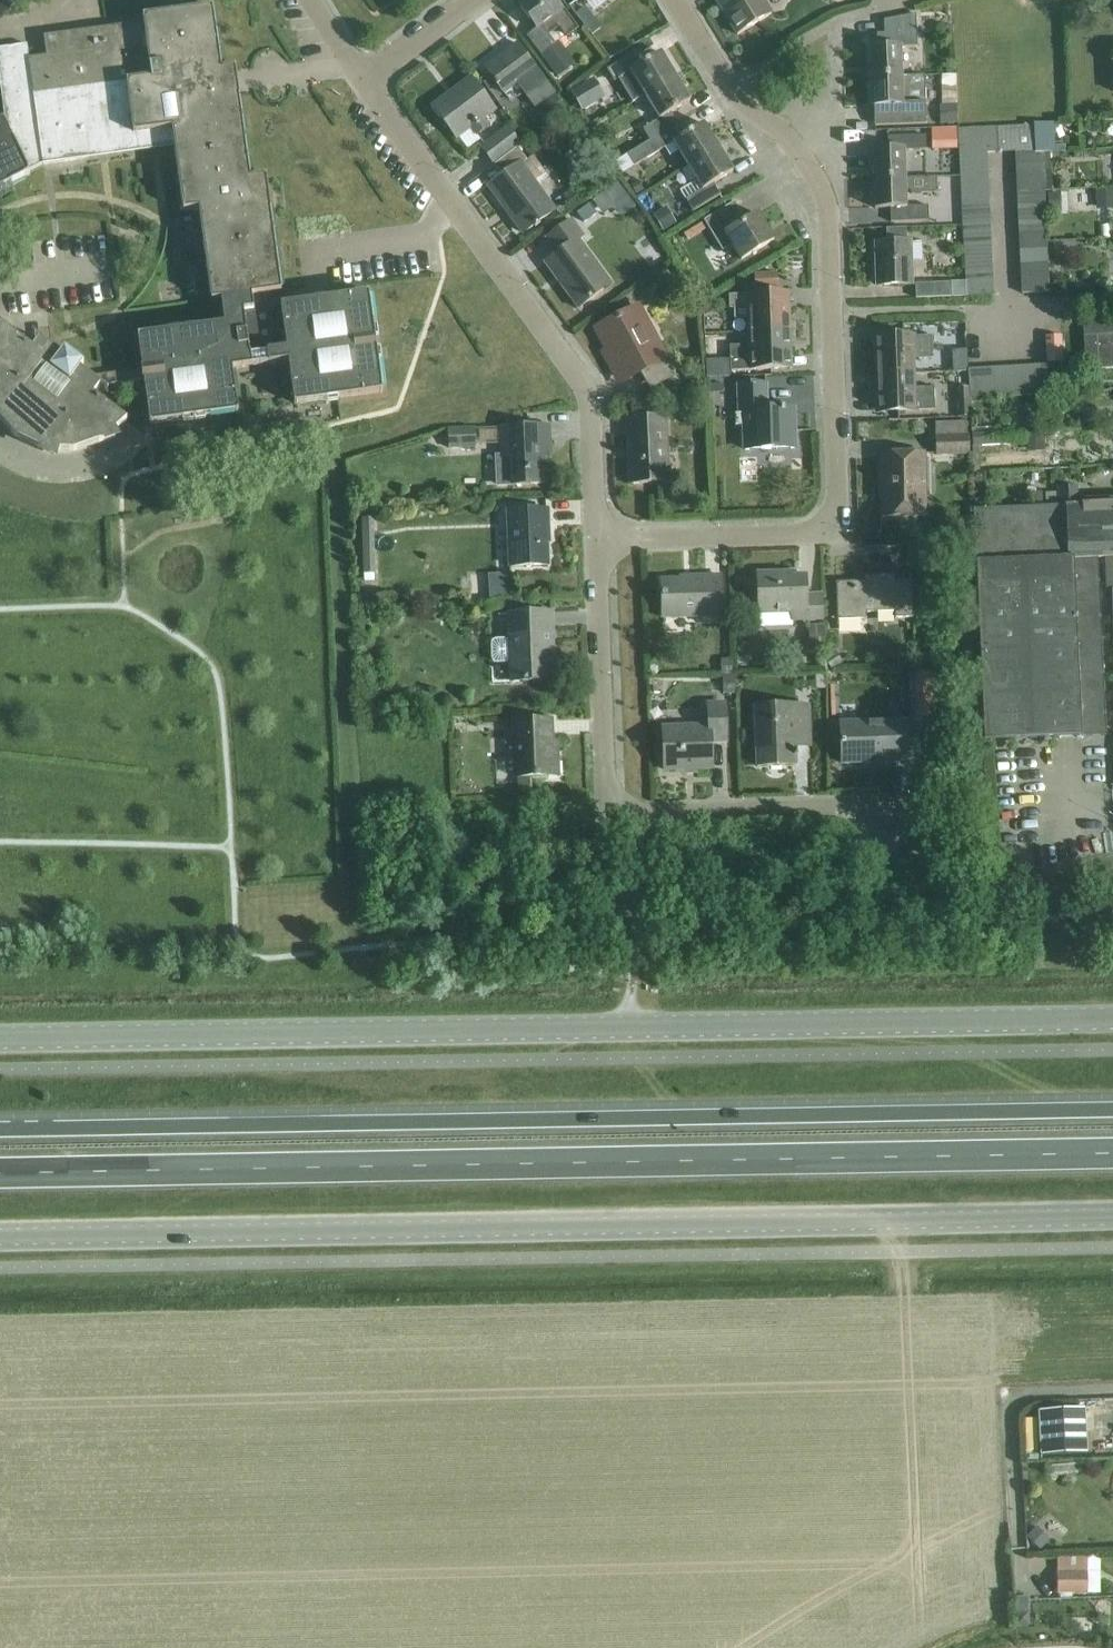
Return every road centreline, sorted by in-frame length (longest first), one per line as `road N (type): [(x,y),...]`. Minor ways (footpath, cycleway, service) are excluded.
road 1 (secondary): [(0,1238),(1112,1216)]
road 2 (tertiary): [(0,1039),(1112,1018)]
road 3 (trunk): [(0,1174),(1112,1153)]
road 4 (trunk): [(1112,1110),(0,1130)]
road 5 (residential): [(598,540),(826,533),(842,512),(828,211),(797,148)]
road 6 (residential): [(901,805),(634,813),(612,801),(598,540)]
road 7 (residential): [(598,540),(592,411),(582,378),(364,81)]
road 8 (residential): [(797,148),(746,107),(674,0)]
road 9 (residential): [(364,81),(472,0)]

